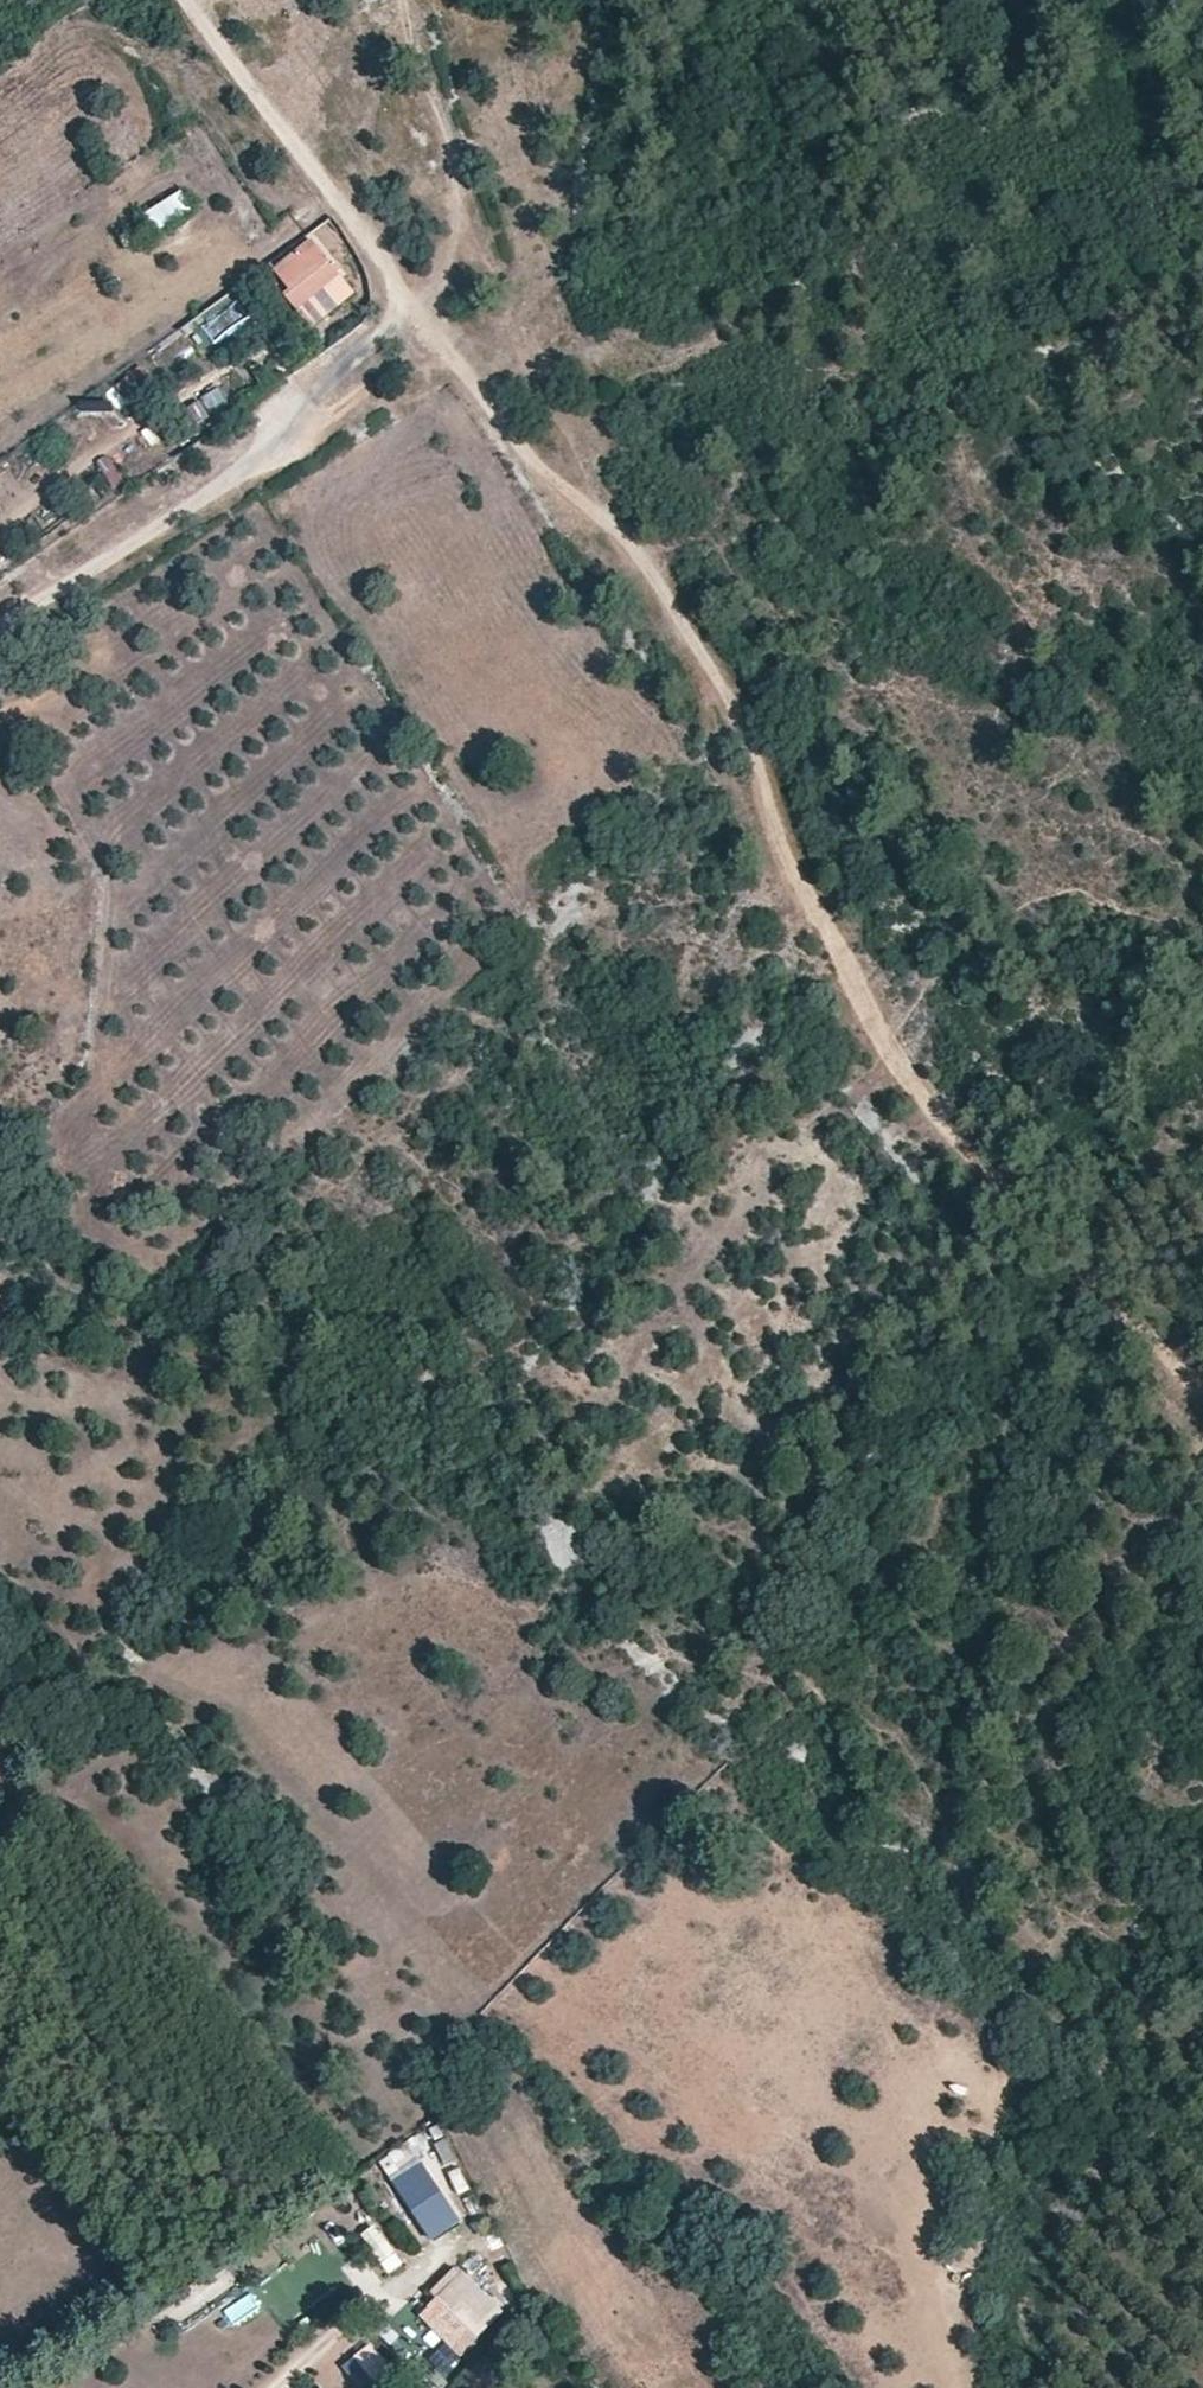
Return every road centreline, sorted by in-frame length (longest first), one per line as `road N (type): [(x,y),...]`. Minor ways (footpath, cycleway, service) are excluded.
road 1 (track): [(1202,1402),(904,1062),(779,846),(769,771),(742,712),(648,558),(539,472),(425,314)]
road 2 (track): [(414,299),(287,414),(241,477),(0,621)]
road 3 (track): [(425,314),(182,0)]
road 4 (track): [(425,314),(458,244),(462,187),(403,0)]

